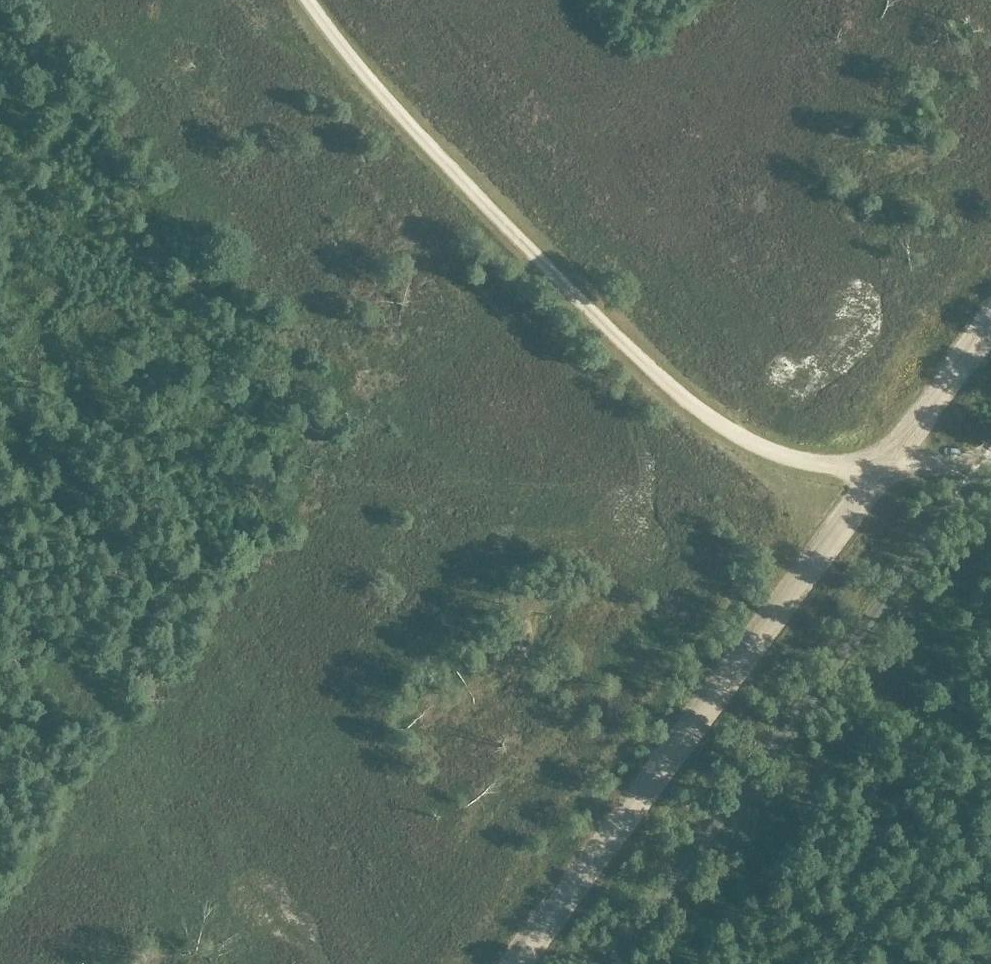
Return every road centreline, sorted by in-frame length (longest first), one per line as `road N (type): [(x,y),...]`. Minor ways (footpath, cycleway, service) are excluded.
road 1 (track): [(516,963),(990,327)]

